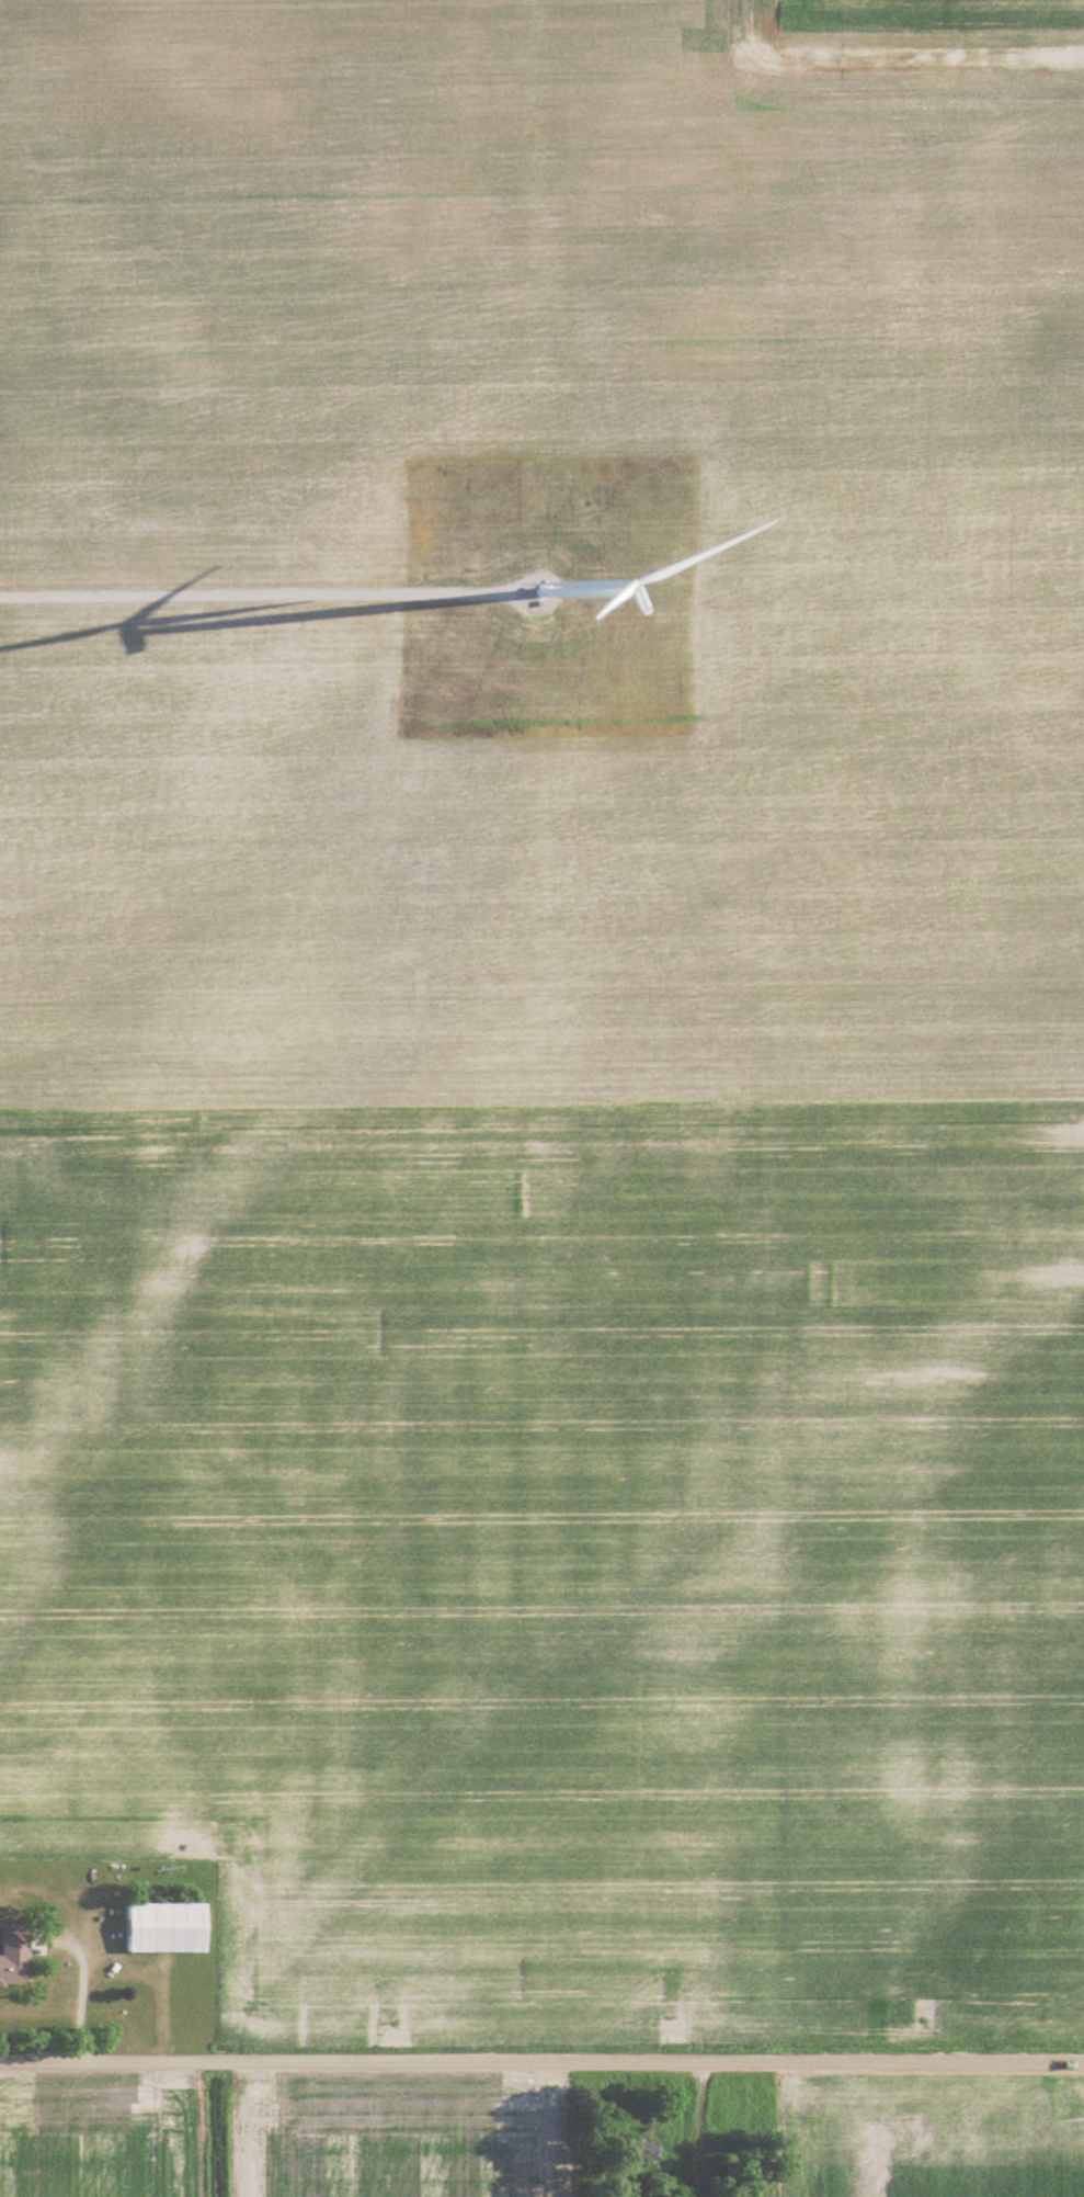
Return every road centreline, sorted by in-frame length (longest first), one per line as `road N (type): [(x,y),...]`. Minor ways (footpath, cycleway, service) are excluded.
road 1 (residential): [(0,2061),(1083,2062)]
road 2 (residential): [(927,2061),(915,1801)]

